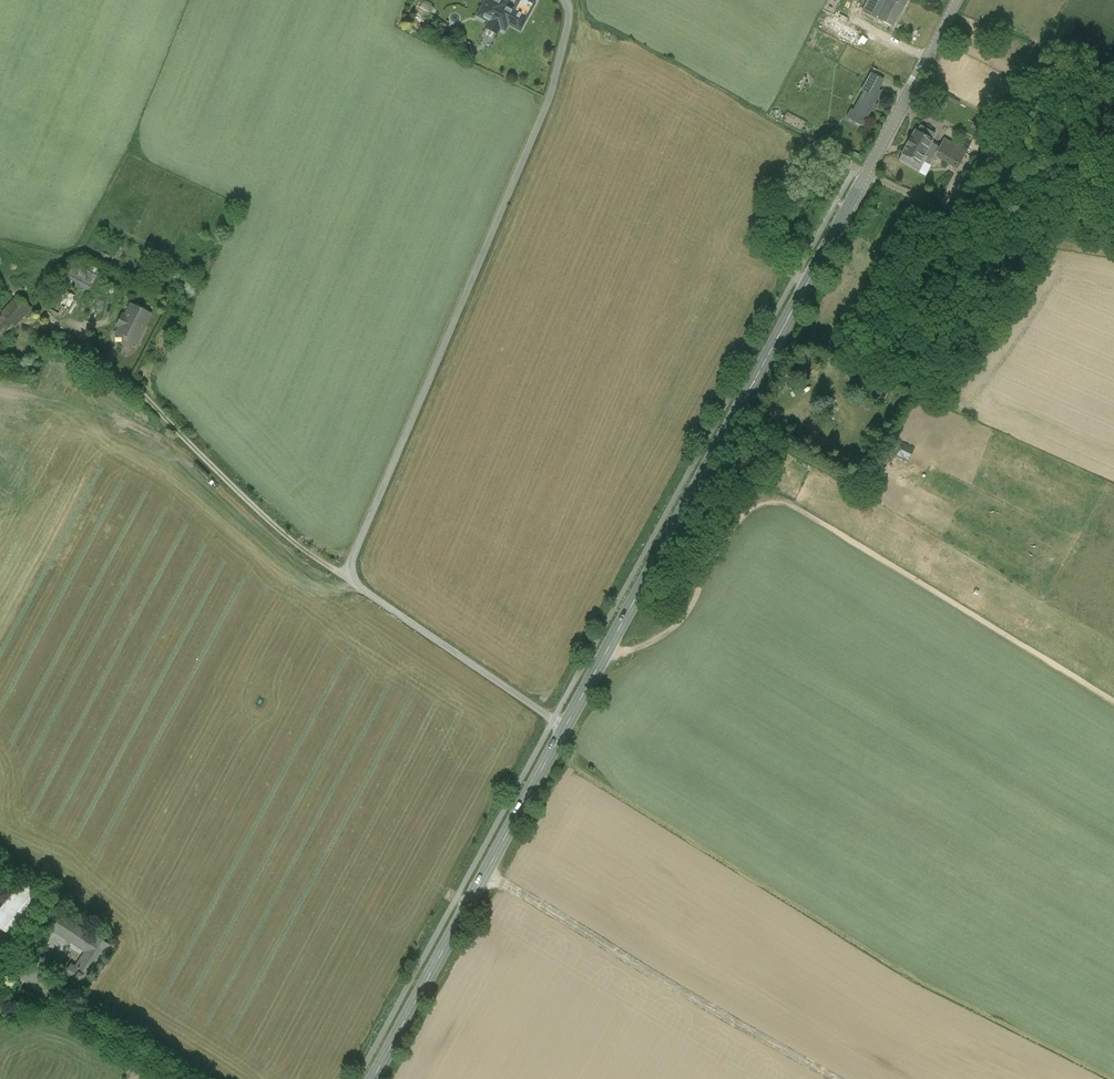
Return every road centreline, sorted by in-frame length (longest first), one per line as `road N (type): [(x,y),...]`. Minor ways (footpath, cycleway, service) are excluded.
road 1 (unclassified): [(566,0),(567,27),(536,132),(350,572),(565,728)]
road 2 (tertiary): [(867,170),(565,728)]
road 3 (track): [(1113,703),(779,503),(743,513),(652,636),(620,653),(608,649)]
road 4 (track): [(358,585),(341,589),(318,578),(151,433),(84,406),(0,392)]
road 5 (track): [(485,876),(839,1078)]
road 6 (tertiary): [(565,728),(374,1078)]
road 7 (track): [(351,577),(262,514),(76,328)]
road 8 (tertiary): [(867,170),(957,0)]

